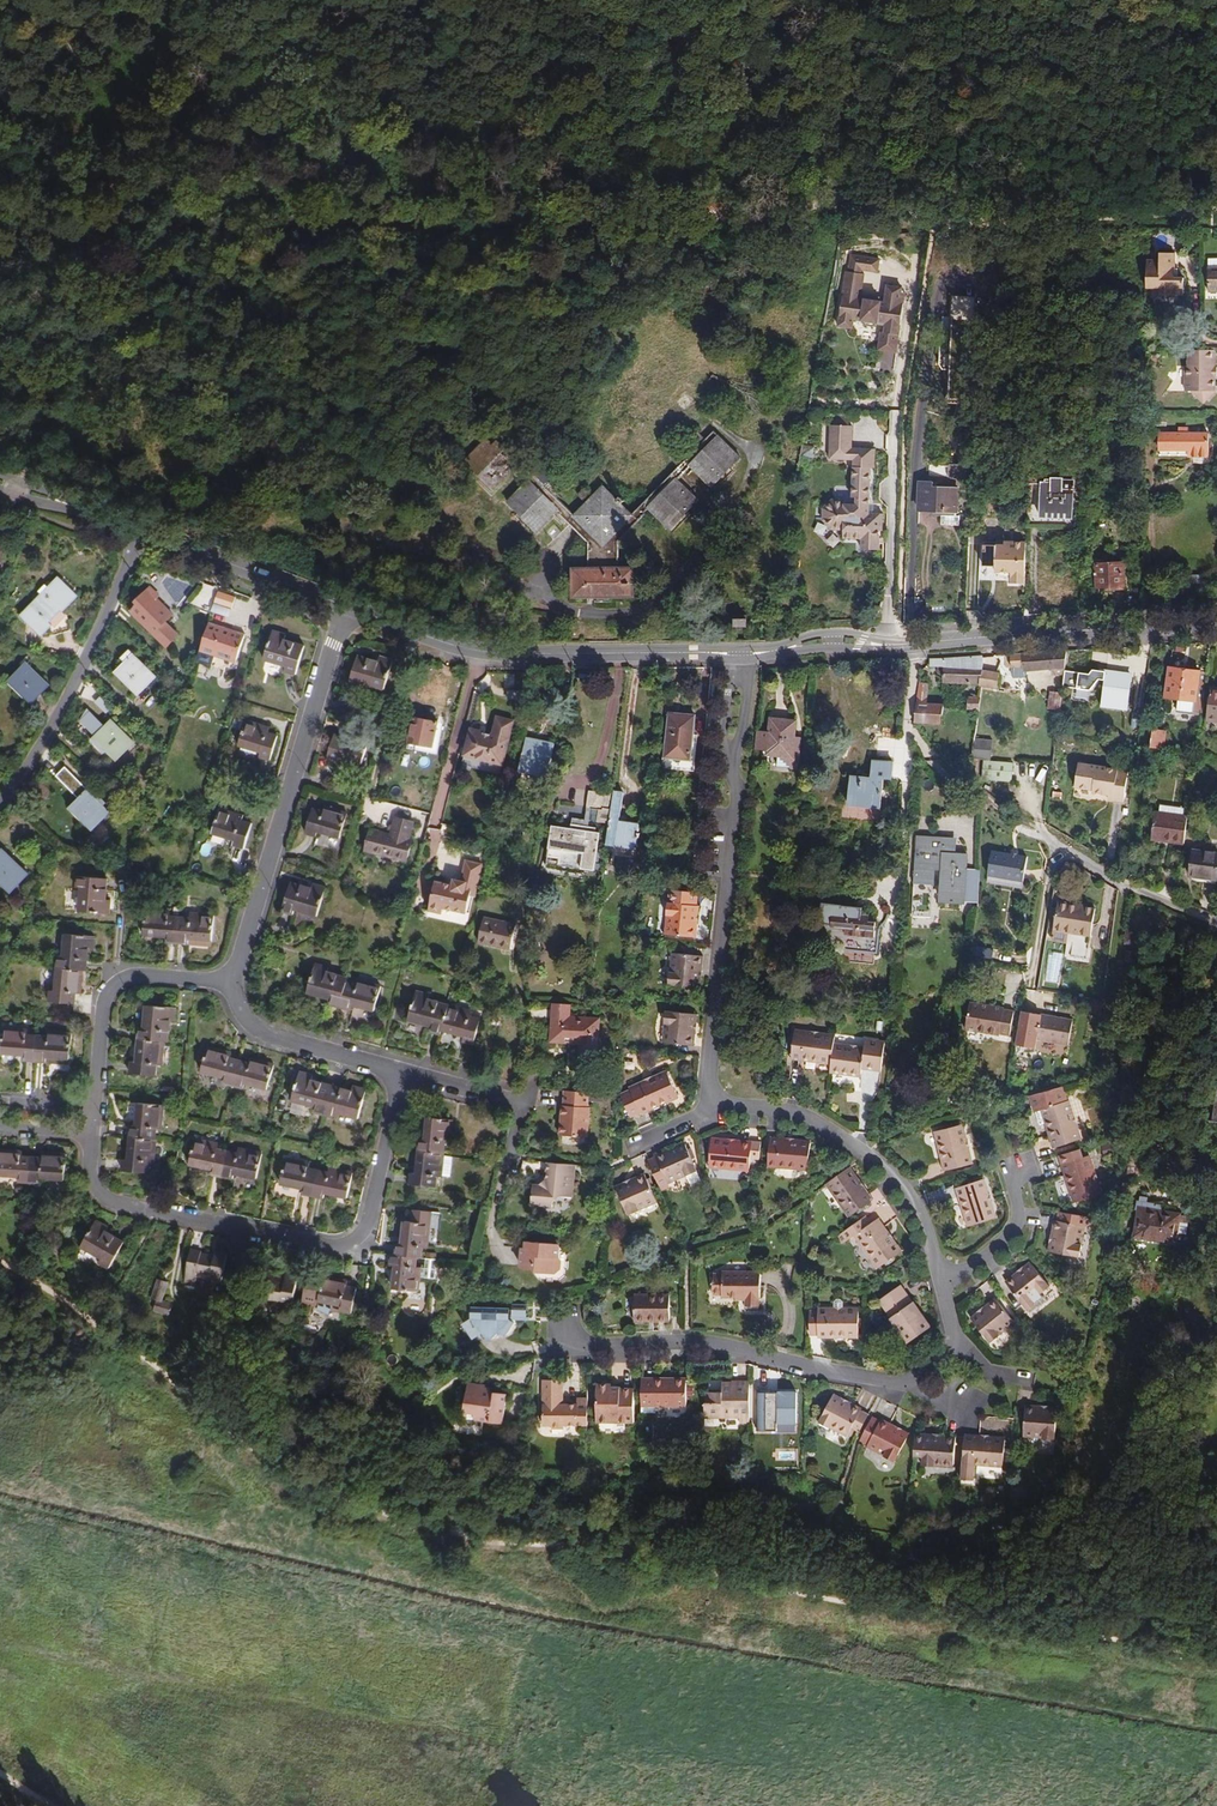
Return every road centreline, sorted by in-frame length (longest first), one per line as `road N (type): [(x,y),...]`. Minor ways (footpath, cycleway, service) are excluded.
road 1 (residential): [(96,1139),(93,1176),(117,1202),(351,1245),(365,1230),(403,1074)]
road 2 (tertiary): [(752,653),(837,641),(1216,626)]
road 3 (tertiary): [(346,607),(479,651),(731,655)]
road 4 (residential): [(346,607),(235,983)]
road 5 (residential): [(906,1383),(695,1343),(555,1350)]
road 6 (residential): [(727,770),(737,790),(709,1106)]
road 7 (residential): [(709,1106),(793,1112),(864,1151),(917,1205),(943,1288)]
road 8 (residential): [(0,802),(59,715),(140,529)]
road 9 (residential): [(235,983),(132,975),(116,982),(103,1003),(96,1139)]
road 10 (residential): [(997,805),(1099,872),(1216,921)]
road 11 (tertiary): [(140,529),(346,607)]
road 12 (residential): [(235,983),(239,1016),(257,1034),(403,1074)]
road 13 (residential): [(403,1074),(521,1106),(507,1171)]
road 14 (residential): [(943,1288),(1020,1223),(1006,1159)]
road 15 (tertiary): [(0,489),(140,529)]
road 16 (residential): [(727,770),(741,736),(752,653)]

